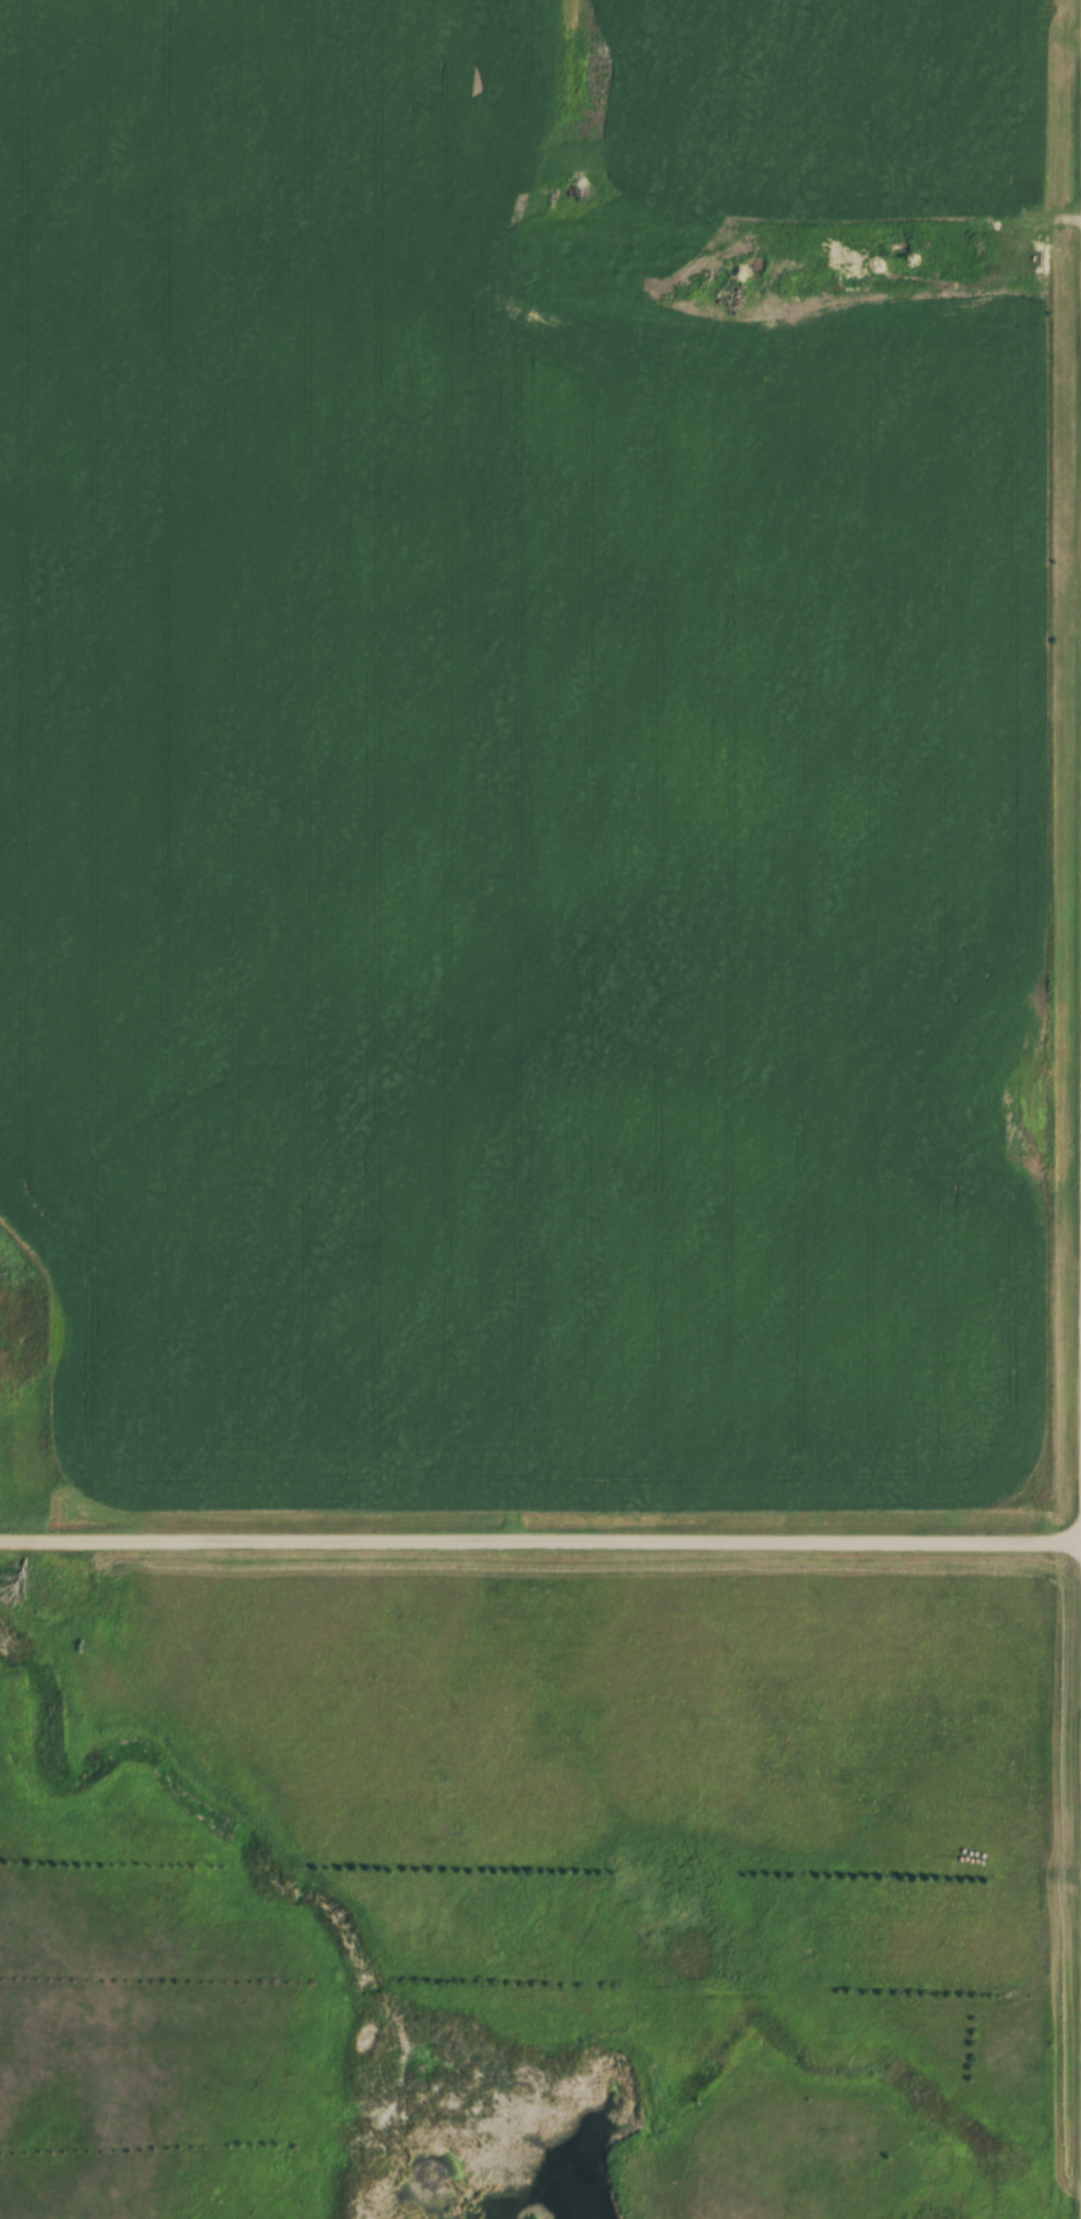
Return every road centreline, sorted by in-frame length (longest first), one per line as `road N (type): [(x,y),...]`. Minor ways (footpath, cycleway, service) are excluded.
road 1 (residential): [(0,1536),(1080,1532)]

